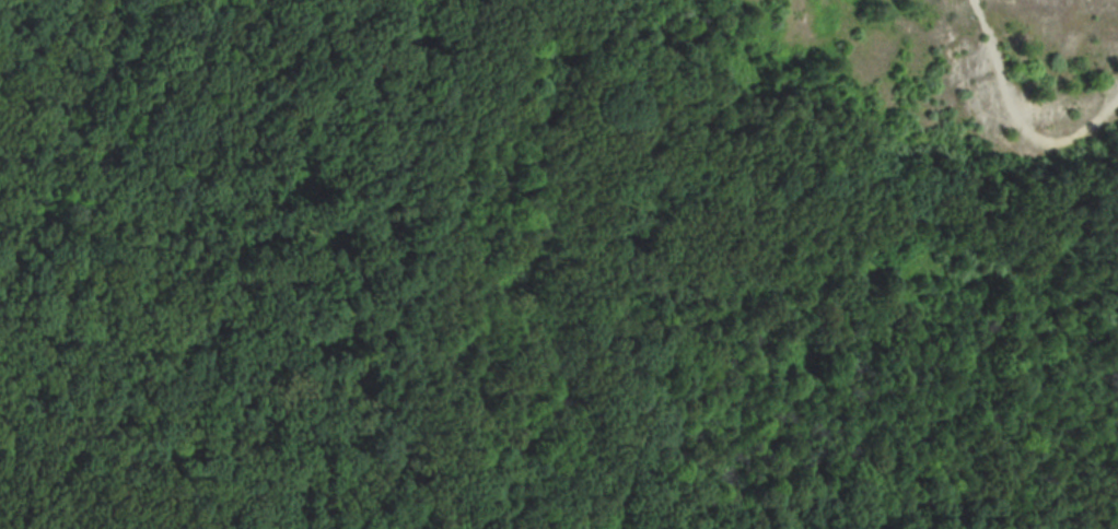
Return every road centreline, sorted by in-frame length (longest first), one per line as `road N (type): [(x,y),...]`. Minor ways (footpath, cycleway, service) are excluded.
road 1 (track): [(1004,0),(1024,99),(1043,130),(1071,134),(1117,102)]

